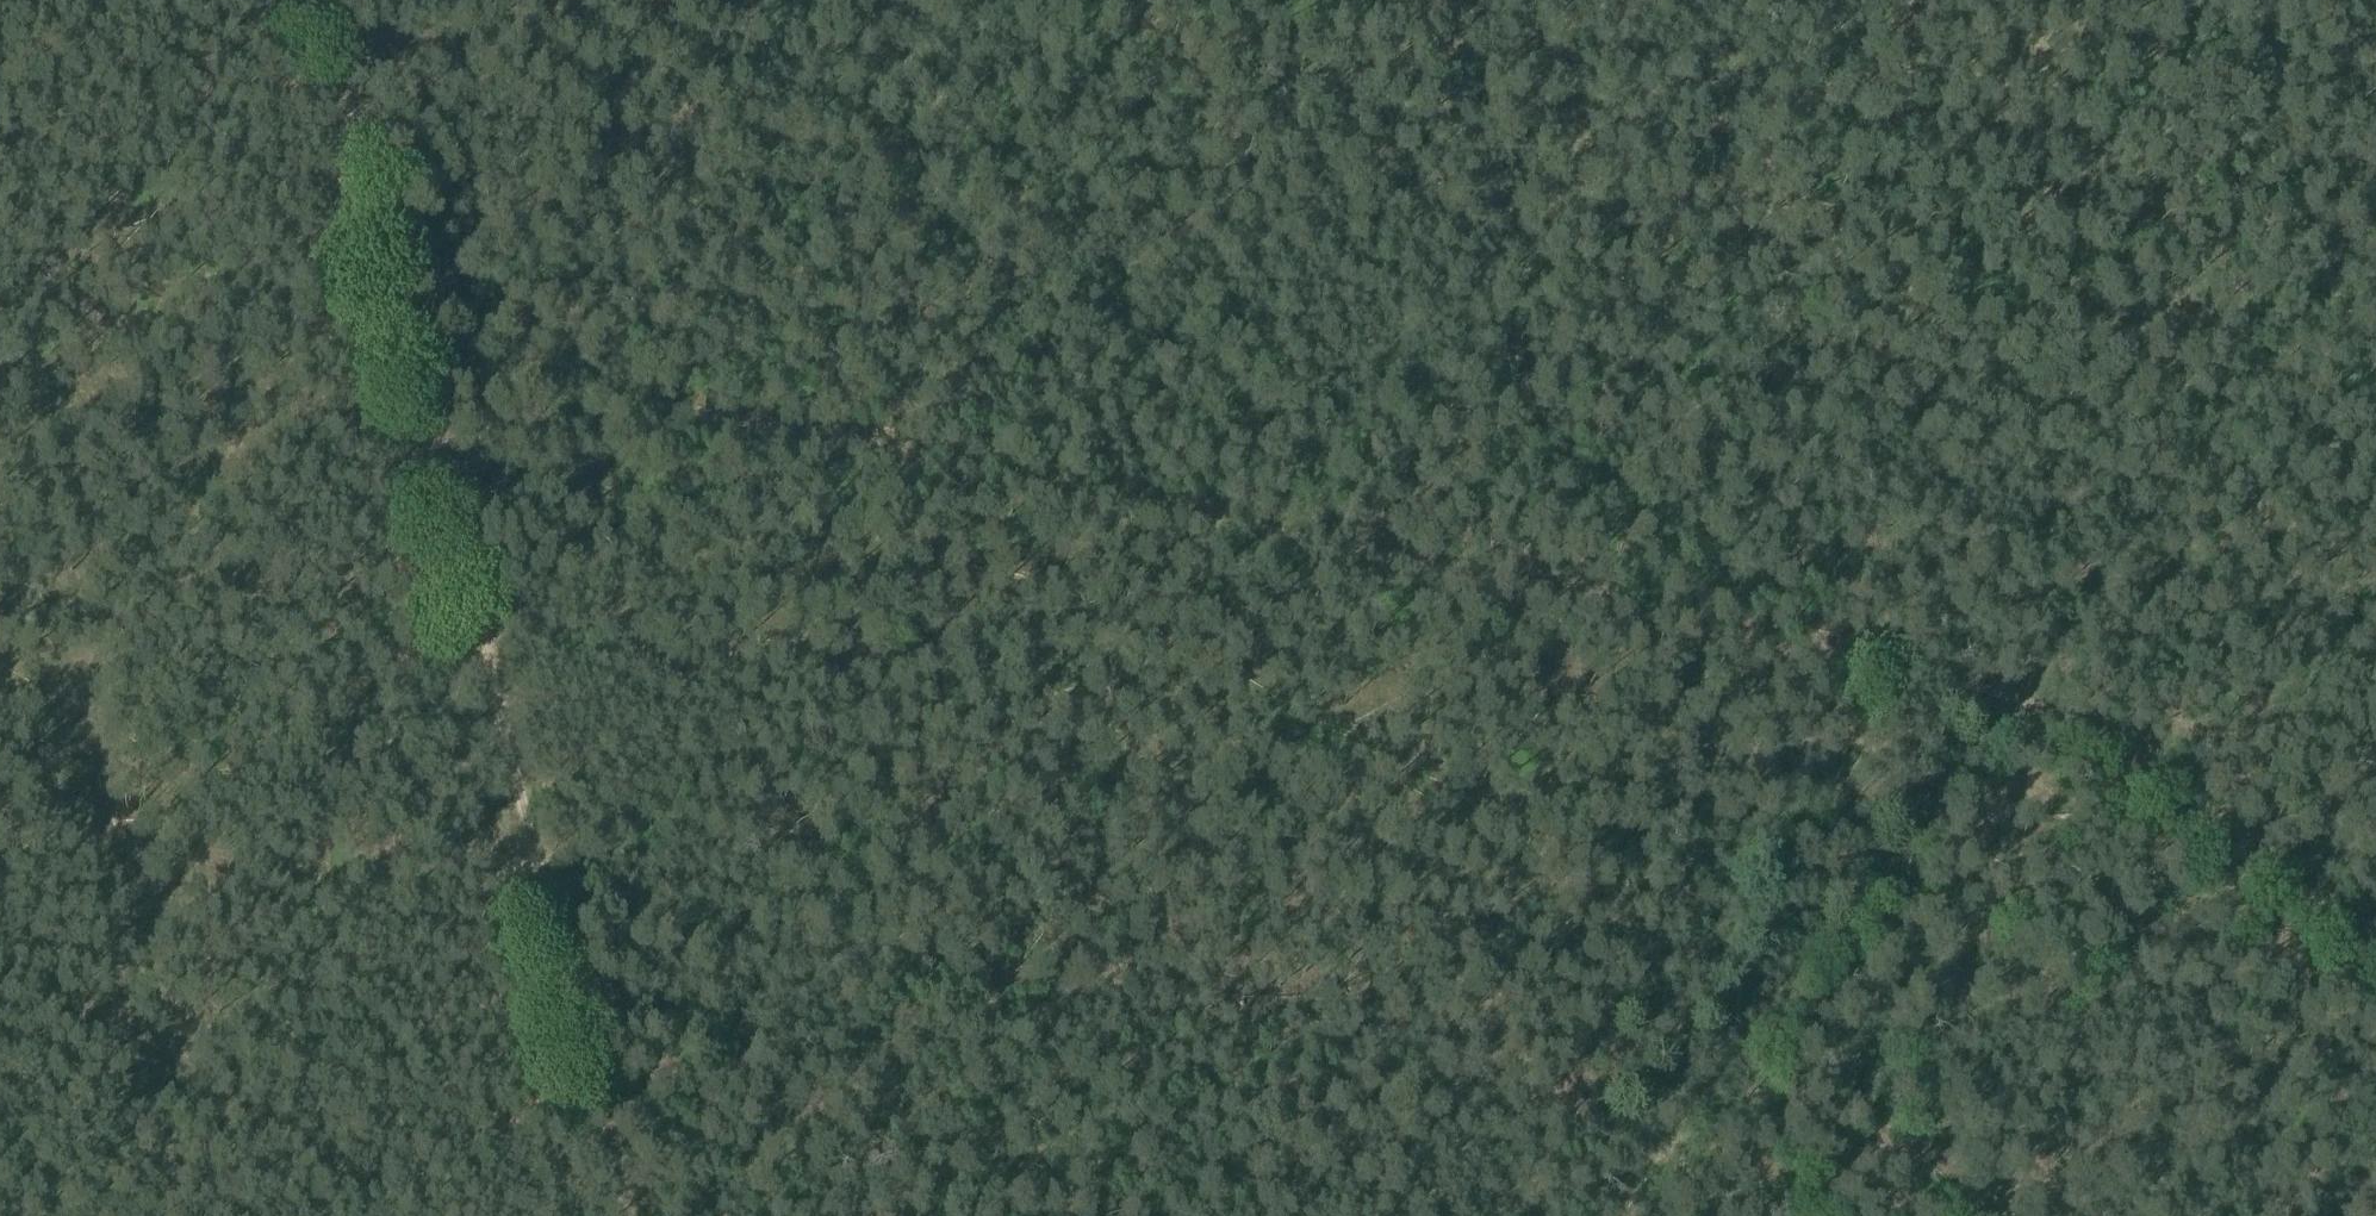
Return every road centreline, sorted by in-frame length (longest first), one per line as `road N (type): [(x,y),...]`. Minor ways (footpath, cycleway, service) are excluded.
road 1 (track): [(622,1215),(413,363)]
road 2 (track): [(413,363),(327,0)]

